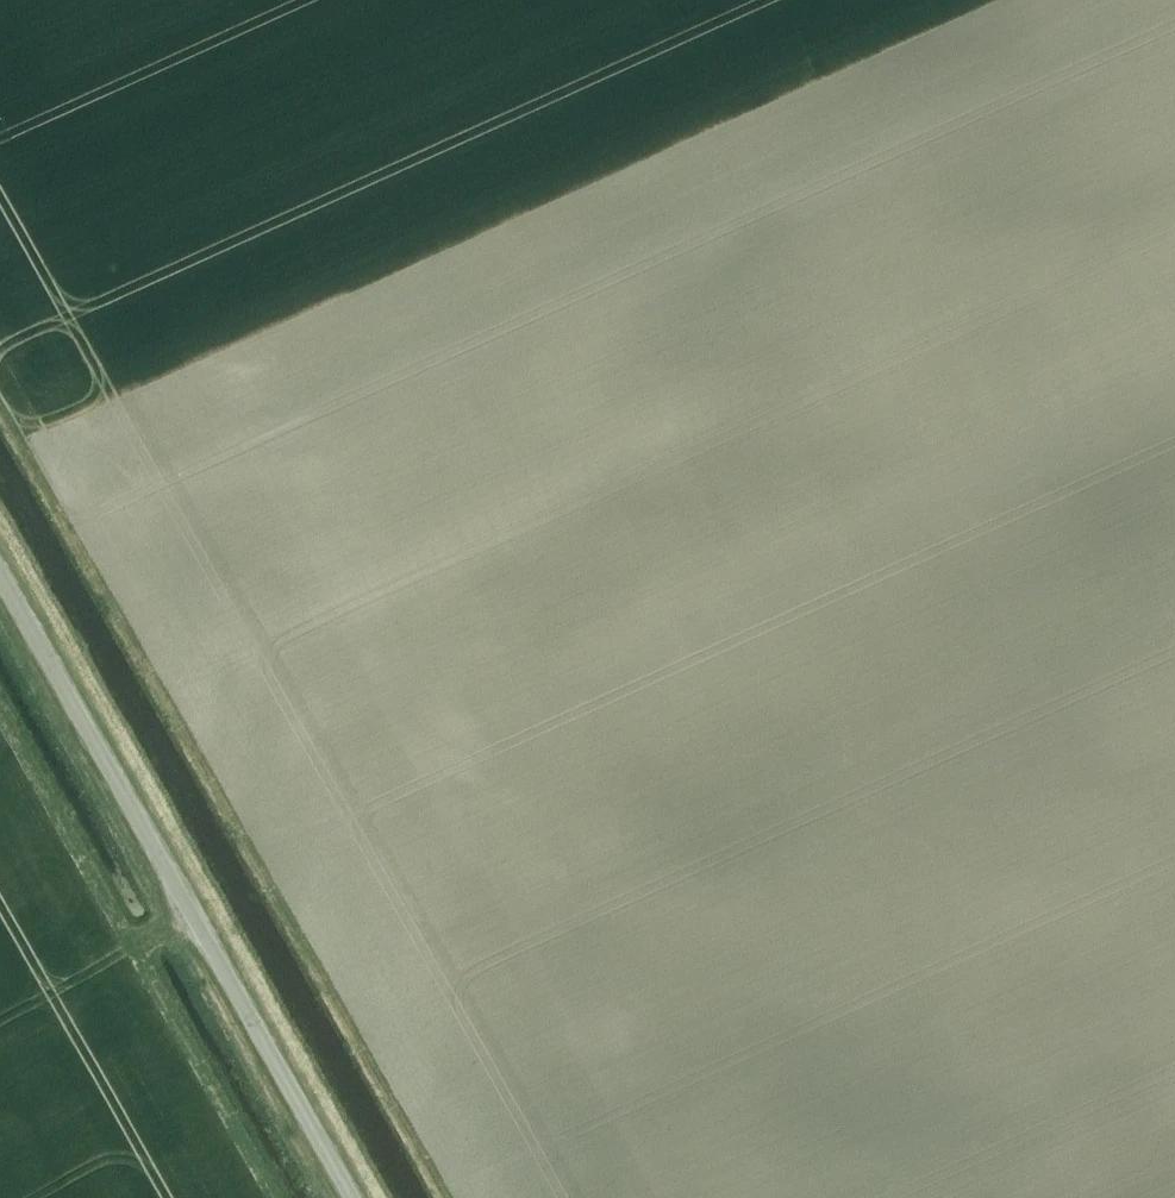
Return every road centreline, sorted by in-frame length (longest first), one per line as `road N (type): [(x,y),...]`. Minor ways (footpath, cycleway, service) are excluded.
road 1 (unclassified): [(368,1197),(0,554)]

